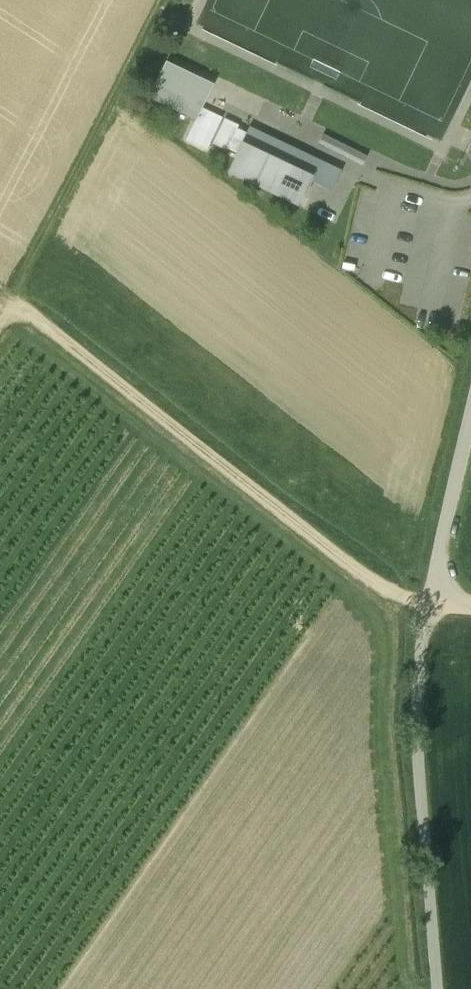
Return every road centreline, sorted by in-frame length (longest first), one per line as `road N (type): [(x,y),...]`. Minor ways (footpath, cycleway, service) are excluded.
road 1 (track): [(16,298),(393,598),(427,606)]
road 2 (track): [(437,988),(416,753),(427,606)]
road 3 (track): [(164,0),(16,298)]
road 4 (track): [(427,606),(470,424)]

